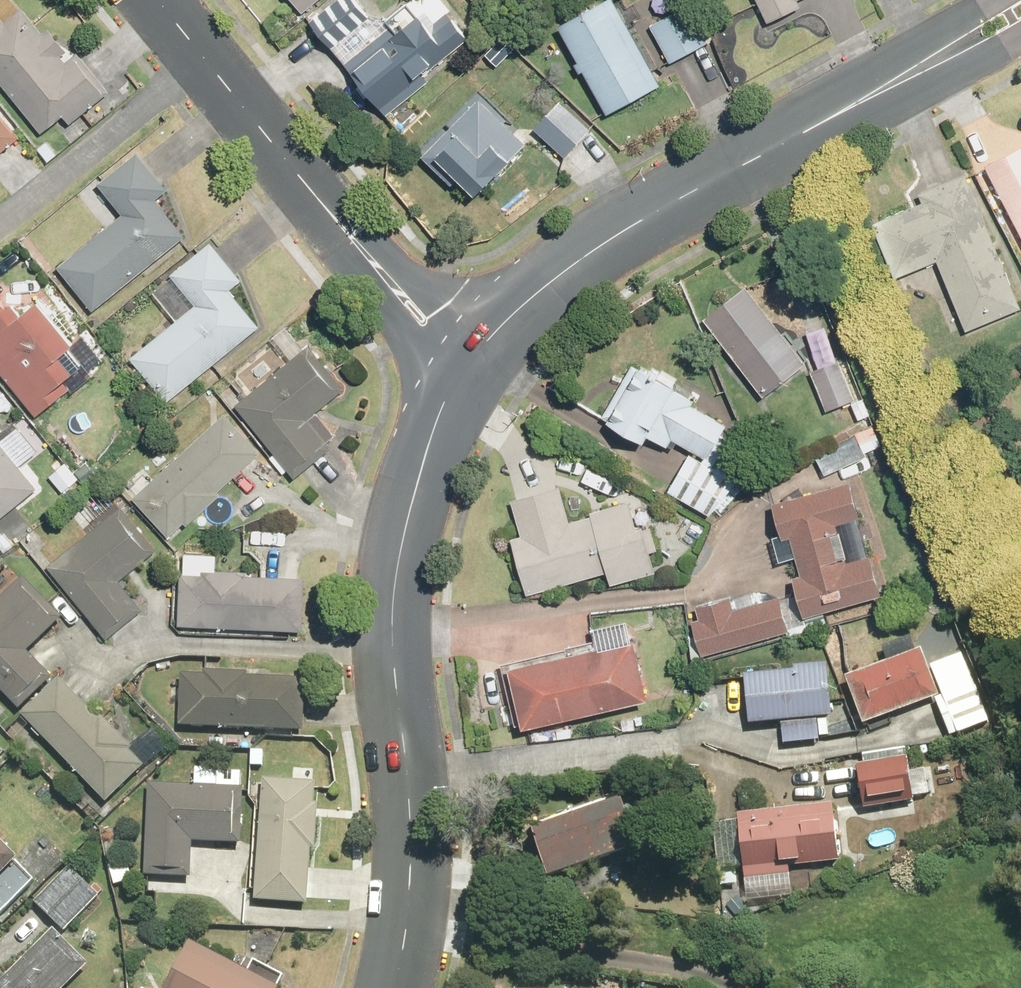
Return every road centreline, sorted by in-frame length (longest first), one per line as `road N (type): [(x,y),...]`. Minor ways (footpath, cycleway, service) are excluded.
road 1 (tertiary): [(389,987),(408,920),(411,821),(395,673),(399,554),(443,402),(465,365)]
road 2 (tertiary): [(154,0),(465,365)]
road 3 (tertiary): [(465,365),(597,246),(844,112)]
road 4 (tertiary): [(1020,38),(844,112)]
road 5 (tertiary): [(844,112),(994,0)]

